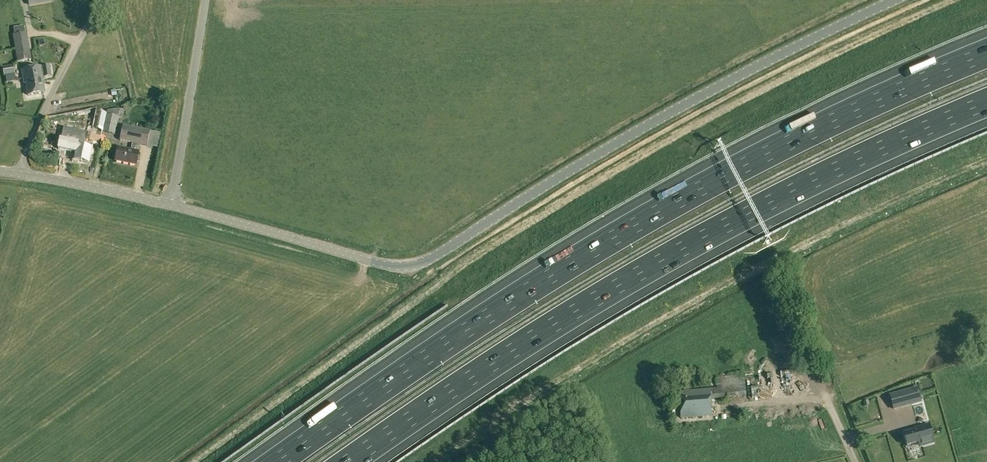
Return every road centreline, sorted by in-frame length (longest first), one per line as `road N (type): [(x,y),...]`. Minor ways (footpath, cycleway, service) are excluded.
road 1 (unclassified): [(0,171),(411,266),(693,99),(895,0)]
road 2 (motorway): [(986,54),(836,120),(637,225),(278,461)]
road 3 (motorway): [(349,461),(640,273),(815,180),(986,103)]

